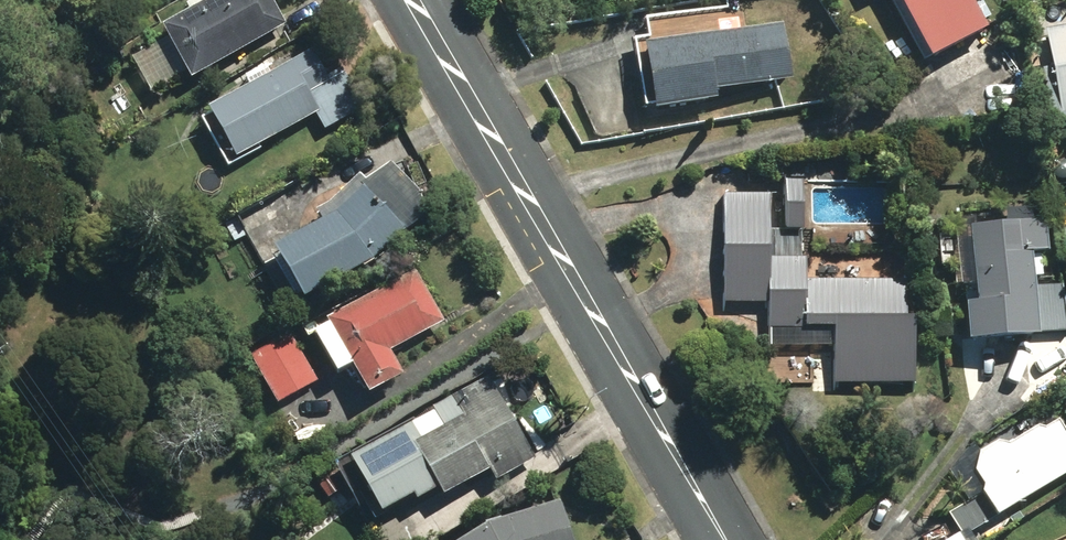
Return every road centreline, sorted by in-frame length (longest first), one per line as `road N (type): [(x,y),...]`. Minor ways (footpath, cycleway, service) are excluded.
road 1 (tertiary): [(416,0),(728,539)]

